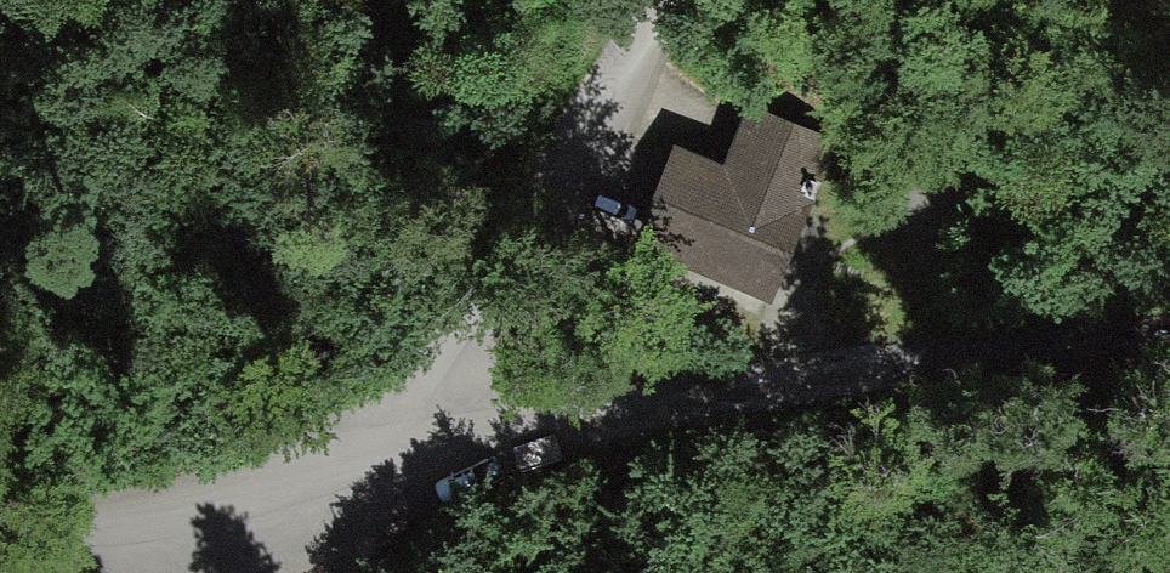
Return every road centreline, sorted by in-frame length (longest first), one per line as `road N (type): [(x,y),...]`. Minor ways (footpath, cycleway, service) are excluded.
road 1 (track): [(1169,334),(874,361),(586,413),(320,499)]
road 2 (track): [(672,0),(459,341),(320,499)]
road 3 (track): [(320,499),(108,535),(0,532)]

